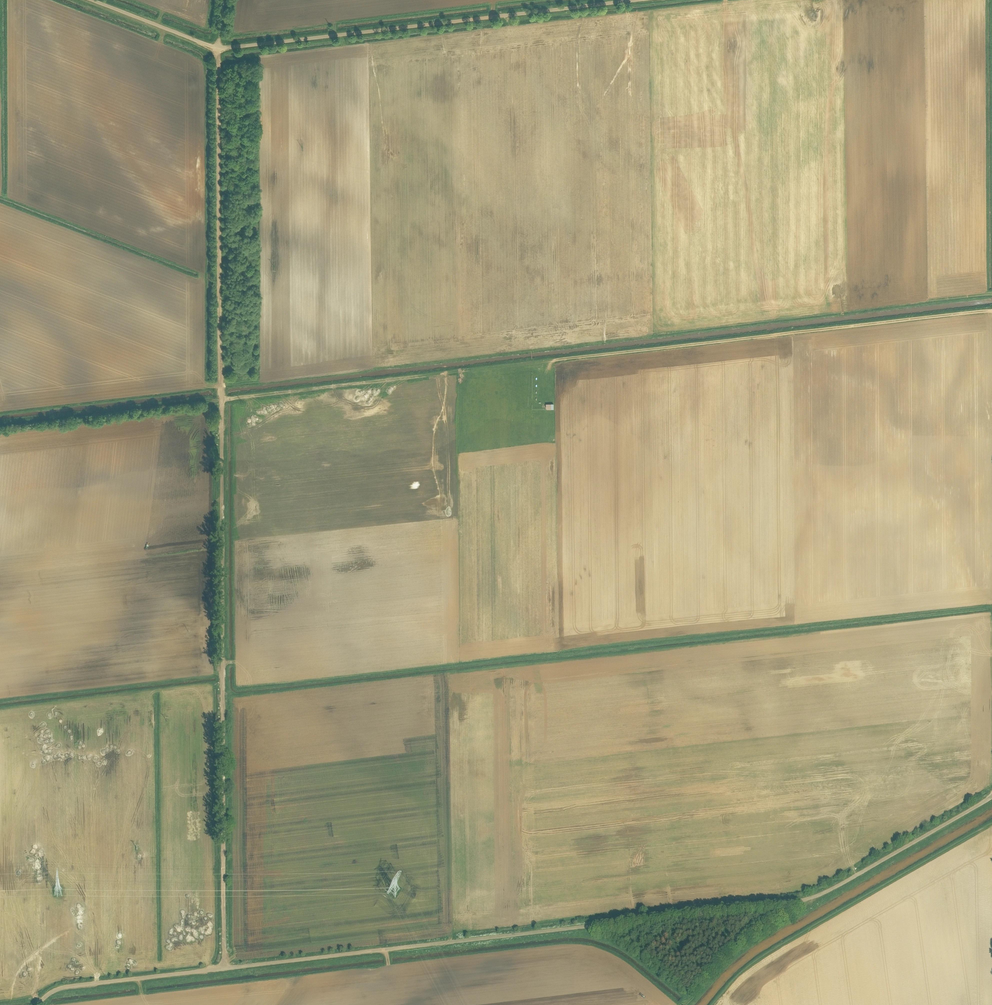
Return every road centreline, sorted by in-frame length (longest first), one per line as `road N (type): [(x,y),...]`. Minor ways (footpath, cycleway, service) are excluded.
road 1 (unclassified): [(40,1004),(60,990),(798,902),(827,894),(991,797)]
road 2 (track): [(221,969),(217,47),(225,0)]
road 3 (track): [(220,400),(991,311)]
road 4 (unclassified): [(92,0),(217,47),(634,0)]

